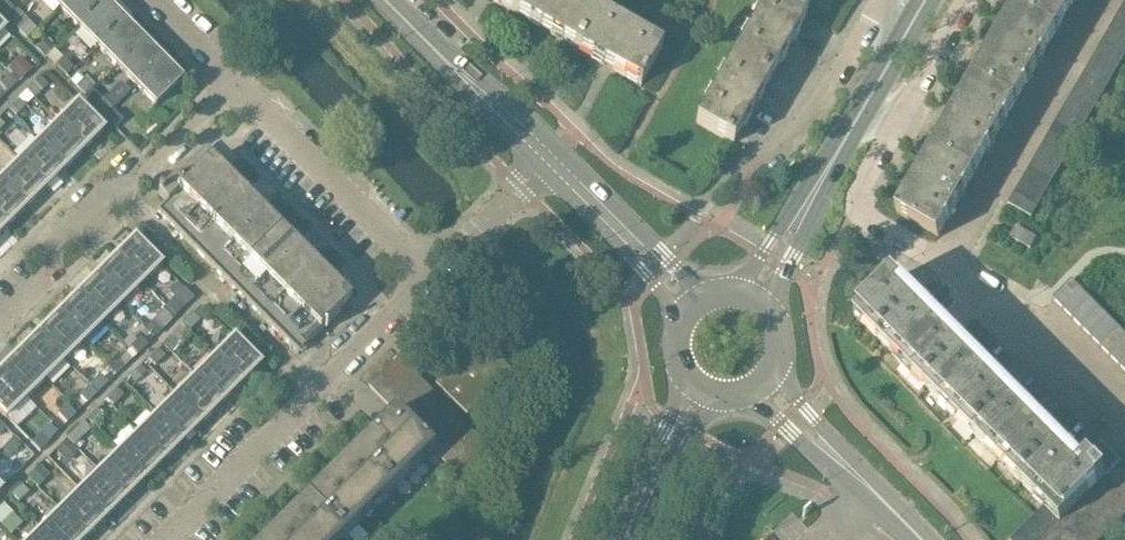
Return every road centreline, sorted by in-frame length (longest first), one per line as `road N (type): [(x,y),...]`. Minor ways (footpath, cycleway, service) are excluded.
road 1 (residential): [(1124,411),(951,266),(855,206),(904,113)]
road 2 (residential): [(166,539),(429,277)]
road 3 (residential): [(0,326),(48,278),(54,246),(111,187),(138,180),(235,83)]
road 4 (residential): [(429,277),(235,83)]
road 5 (tertiary): [(549,156),(386,0)]
road 6 (residential): [(429,277),(549,156)]
road 7 (residential): [(904,113),(969,0)]
road 8 (tertiary): [(687,376),(655,449),(646,495)]
road 9 (residential): [(843,63),(811,118),(768,159)]
road 10 (tertiary): [(646,495),(676,463),(712,393)]
road 11 (tertiary): [(749,391),(804,445),(844,466)]
road 12 (tertiary): [(844,466),(774,369)]

